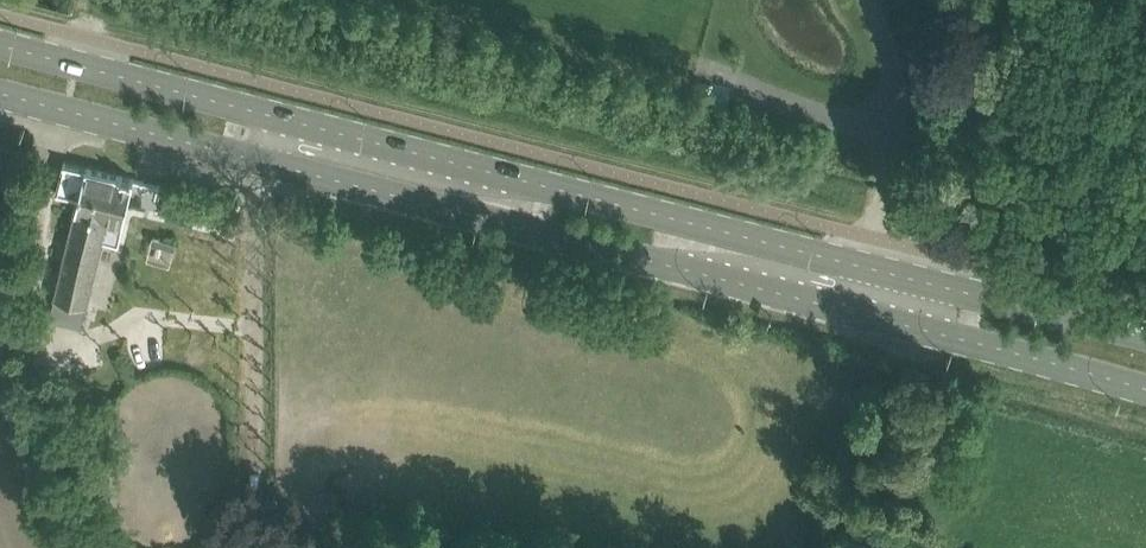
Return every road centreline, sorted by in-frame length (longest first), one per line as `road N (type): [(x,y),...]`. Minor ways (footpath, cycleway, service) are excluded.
road 1 (secondary): [(922,279),(306,123)]
road 2 (secondary): [(294,170),(906,323)]
road 3 (secondary): [(306,123),(0,43)]
road 4 (secondary): [(0,93),(294,170)]
road 5 (secondary): [(906,323),(1145,388)]
road 6 (secondary): [(1145,333),(922,279)]

